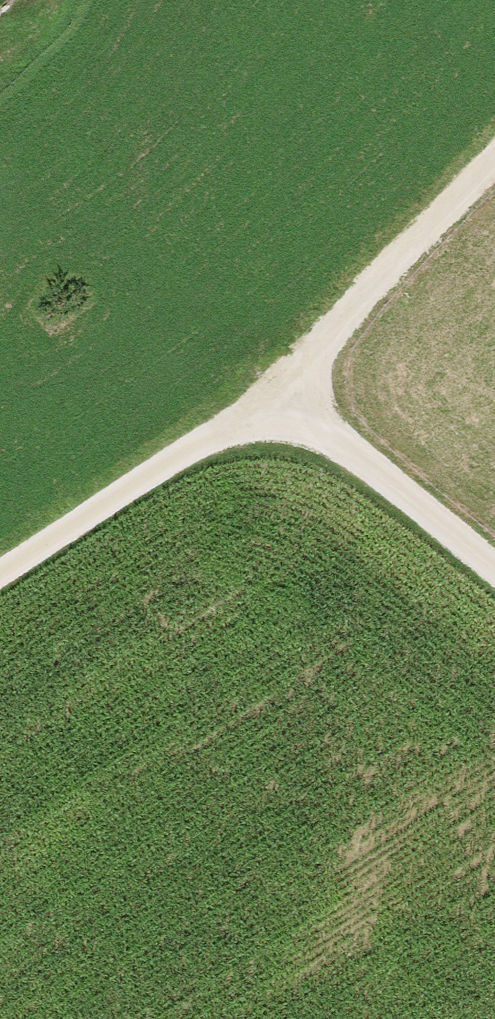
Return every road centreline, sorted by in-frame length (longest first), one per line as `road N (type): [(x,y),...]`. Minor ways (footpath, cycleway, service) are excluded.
road 1 (track): [(0,586),(282,403),(494,170)]
road 2 (track): [(494,576),(282,403)]

